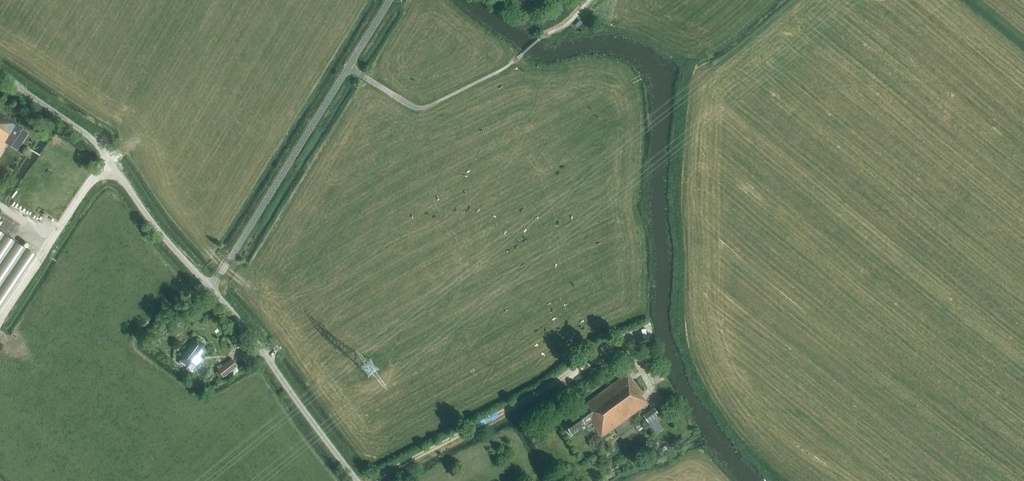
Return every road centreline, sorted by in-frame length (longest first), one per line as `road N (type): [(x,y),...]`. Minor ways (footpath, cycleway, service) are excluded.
road 1 (unclassified): [(356,480),(97,144),(0,75)]

